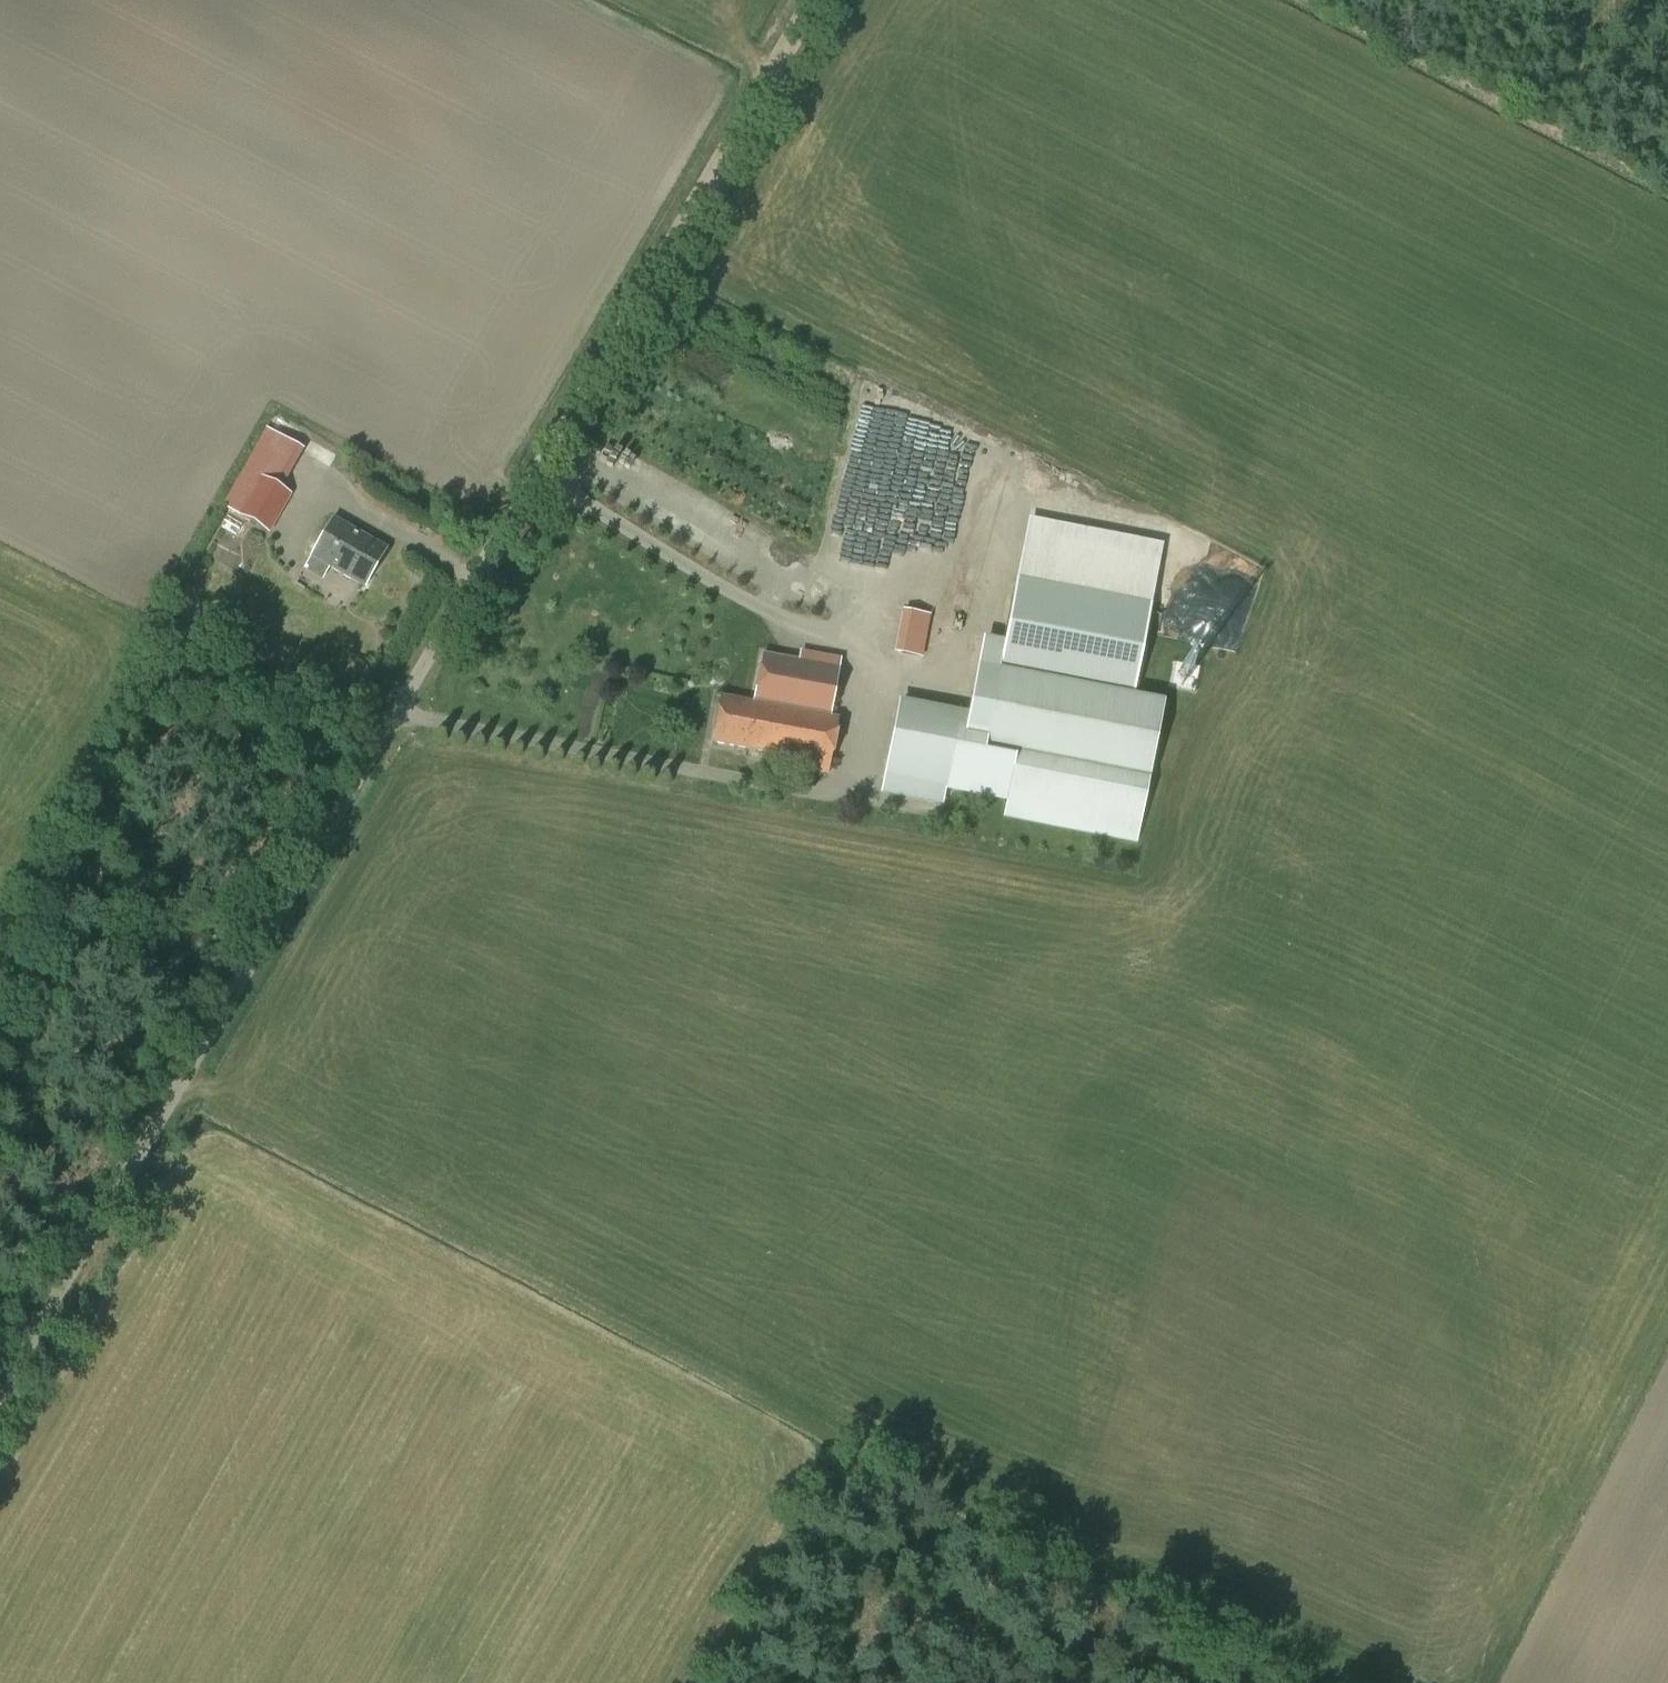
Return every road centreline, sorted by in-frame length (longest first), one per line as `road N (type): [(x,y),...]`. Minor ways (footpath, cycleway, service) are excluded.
road 1 (unclassified): [(0,1386),(803,0)]

